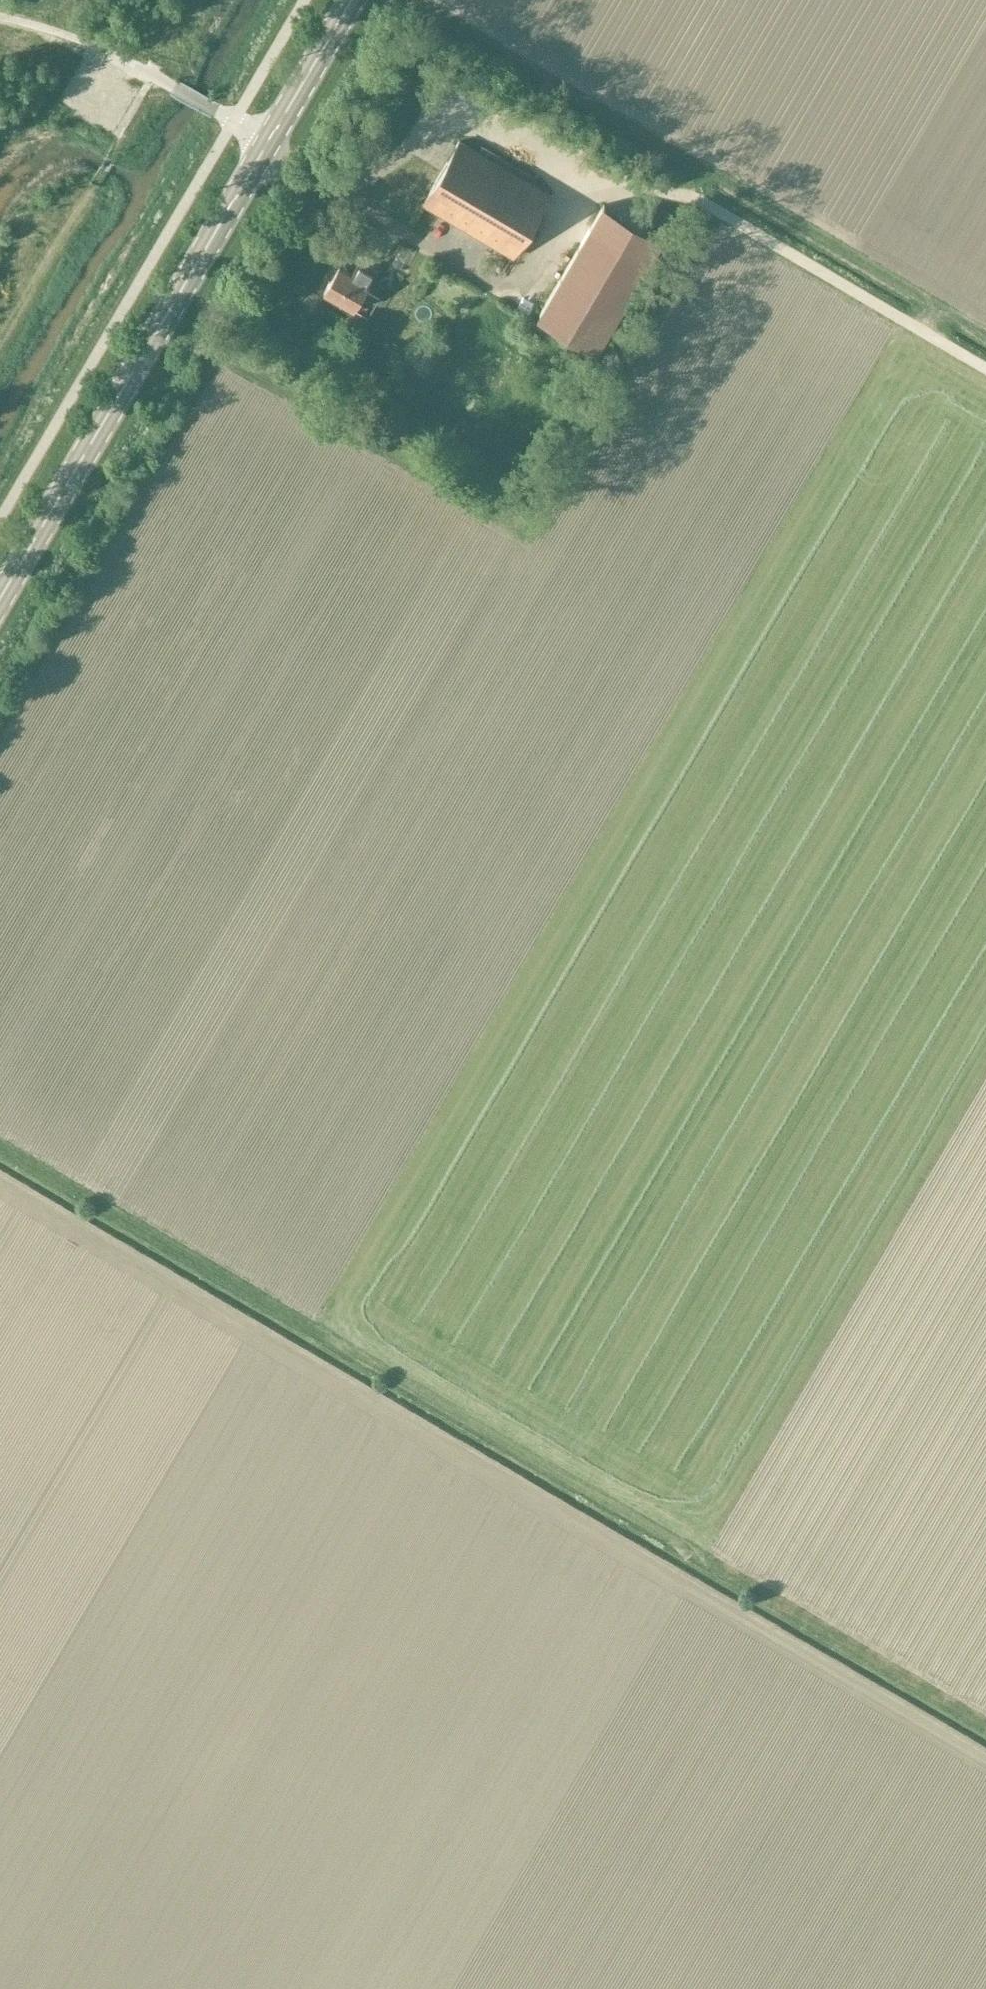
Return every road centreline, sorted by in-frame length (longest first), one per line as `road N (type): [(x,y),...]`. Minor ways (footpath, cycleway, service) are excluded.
road 1 (primary): [(0,600),(352,0)]
road 2 (track): [(97,182),(0,332)]
road 3 (track): [(0,130),(54,91),(77,51),(115,70)]

